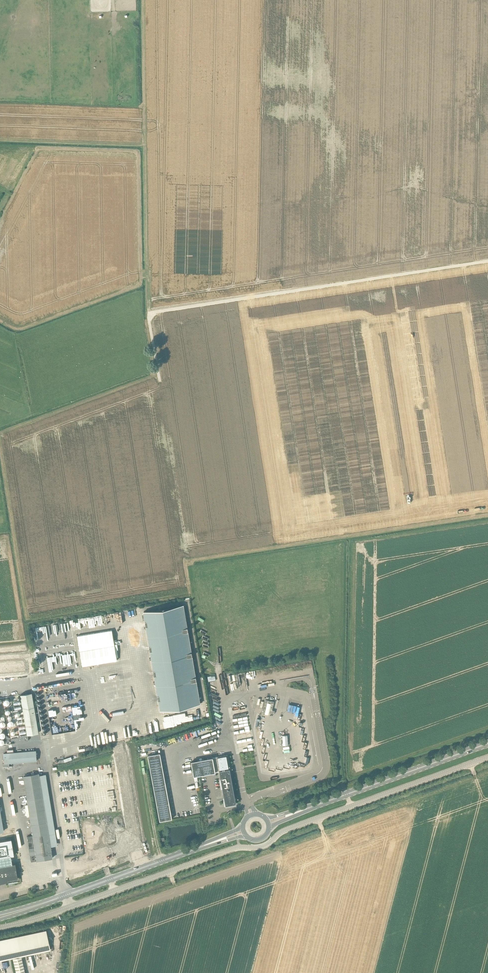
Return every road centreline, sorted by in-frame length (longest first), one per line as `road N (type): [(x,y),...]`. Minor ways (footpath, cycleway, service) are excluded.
road 1 (unclassified): [(487,757),(284,830),(263,847),(234,848),(70,907)]
road 2 (track): [(159,381),(149,313),(487,261)]
road 3 (secondary): [(268,823),(487,743)]
road 4 (secondary): [(66,895),(244,832)]

